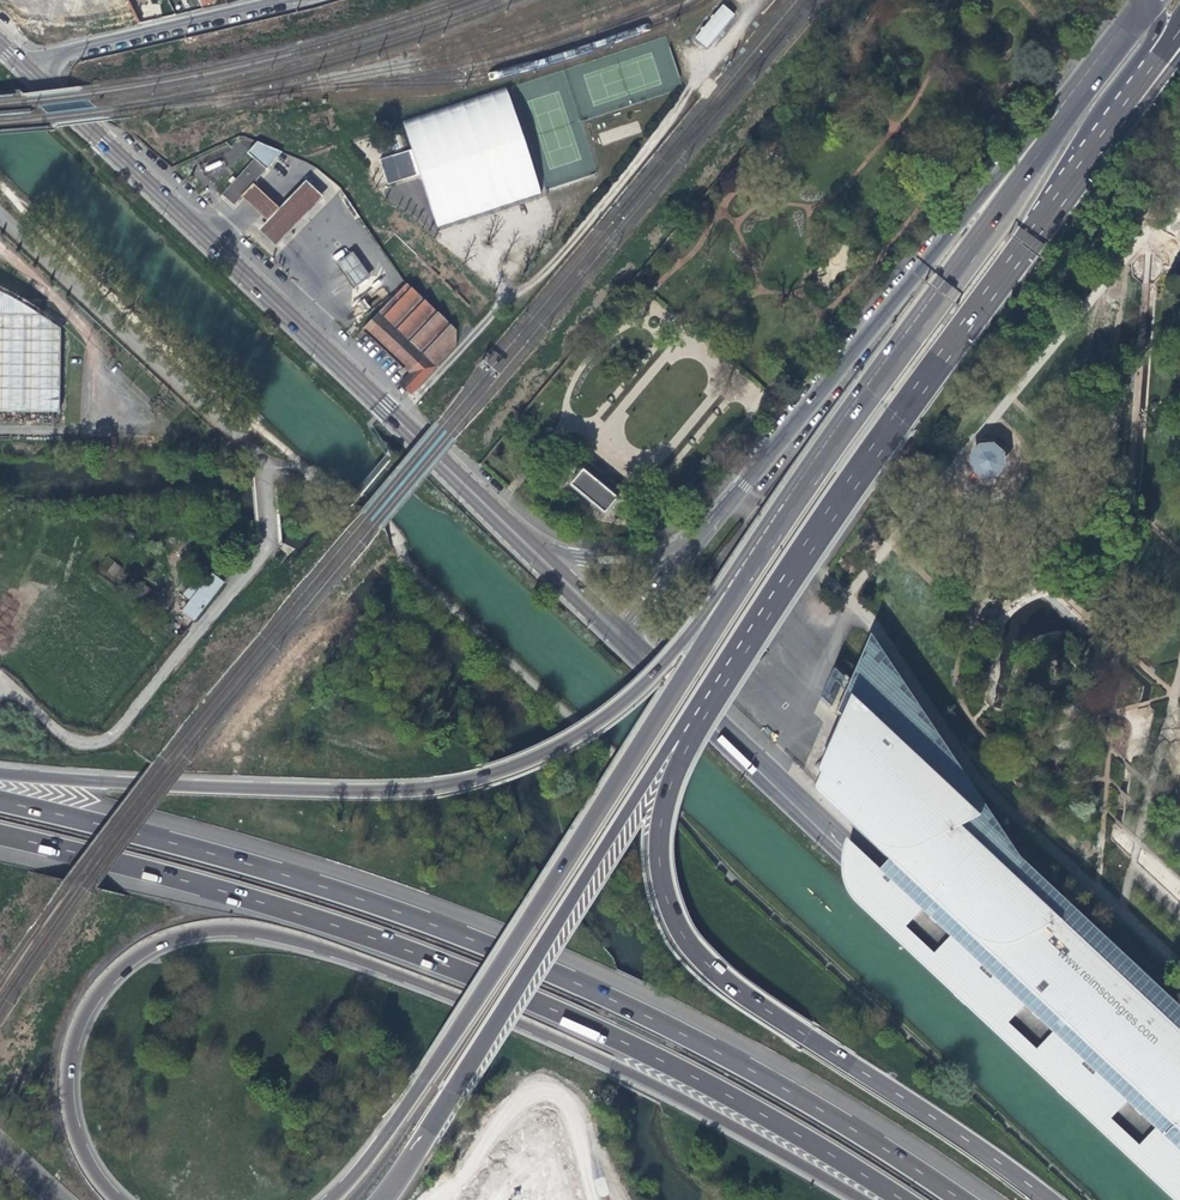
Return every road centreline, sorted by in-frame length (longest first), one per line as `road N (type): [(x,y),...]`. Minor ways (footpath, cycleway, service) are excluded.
road 1 (motorway): [(960,1199),(736,1062),(521,960),(325,888),(0,801)]
road 2 (motorway): [(0,835),(205,886),(422,956),(729,1096),(904,1199)]
road 3 (motorway): [(741,576),(645,687),(580,735),(475,781),(301,790),(0,771)]
road 4 (motorway): [(612,1069),(430,986),(306,941),(237,930),(177,935),(114,975),(84,1018),(70,1065),(76,1137),(118,1199)]
road 5 (secondary): [(620,639),(659,687),(1179,1176)]
road 6 (secondary): [(1179,1145),(668,674),(620,639)]
road 7 (secondary): [(741,576),(384,1142),(322,1199)]
road 8 (motorway): [(1048,1199),(724,982),(680,938),(652,857),(653,823),(665,781),(721,673)]
road 9 (secondary): [(721,673),(1088,159)]
road 10 (secondary): [(384,1199),(721,673)]
road 11 (secondary): [(1063,114),(952,226),(699,543)]
road 12 (secondary): [(1063,114),(741,576)]
road 13 (secondary): [(23,65),(380,408)]
road 14 (residential): [(263,475),(263,459),(0,220)]
road 15 (residential): [(263,475),(266,546),(110,738),(70,740)]
road 16 (residential): [(23,65),(301,2)]
road 17 (motorway): [(612,1069),(860,1199)]
road 18 (secondary): [(518,541),(380,408)]
road 19 (secondary): [(699,543),(637,560),(564,555),(518,541)]
road 20 (residential): [(1088,159),(1081,138),(1160,26),(1154,2)]
road 21 (secondary): [(1154,2),(1063,114)]
road 22 (secondary): [(620,639),(518,541)]
road 23 (secondary): [(699,543),(620,639)]

